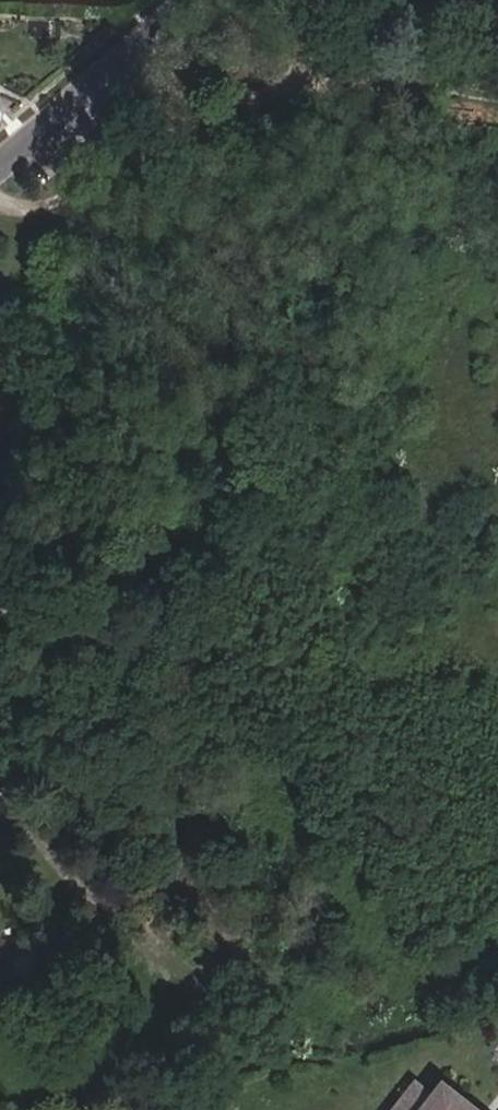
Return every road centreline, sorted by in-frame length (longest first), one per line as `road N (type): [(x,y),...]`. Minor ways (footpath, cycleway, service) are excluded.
road 1 (residential): [(0,155),(184,0)]

